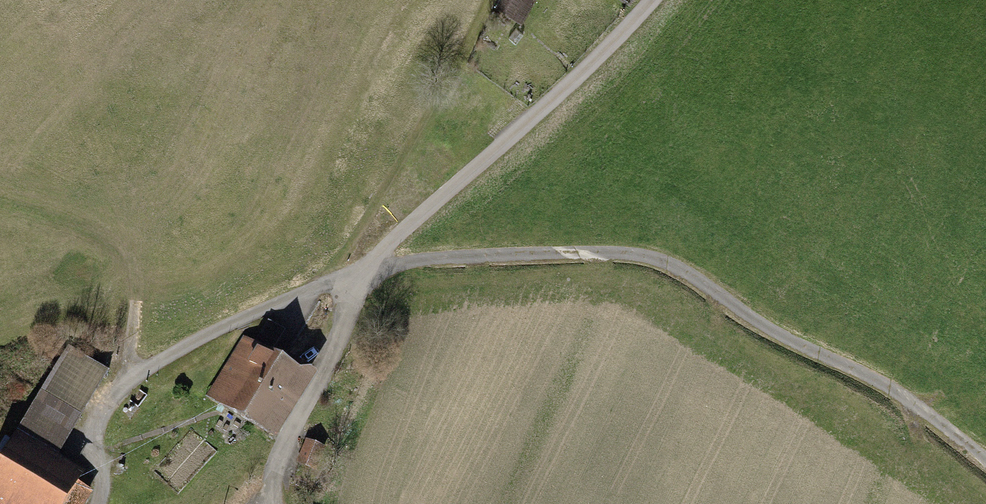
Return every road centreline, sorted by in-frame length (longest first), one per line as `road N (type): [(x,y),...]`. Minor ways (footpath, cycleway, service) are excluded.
road 1 (track): [(363,265),(561,250),(668,261),(791,341),(893,387),(985,456)]
road 2 (motorway): [(198,503),(507,0)]
road 3 (motorway): [(359,0),(50,503)]
road 4 (residential): [(652,0),(363,265)]
road 5 (residential): [(363,265),(209,329),(129,375),(79,450)]
road 6 (track): [(319,283),(490,0)]
road 7 (track): [(0,210),(113,237),(130,251),(129,375)]
road 8 (track): [(336,349),(279,452),(278,503)]

